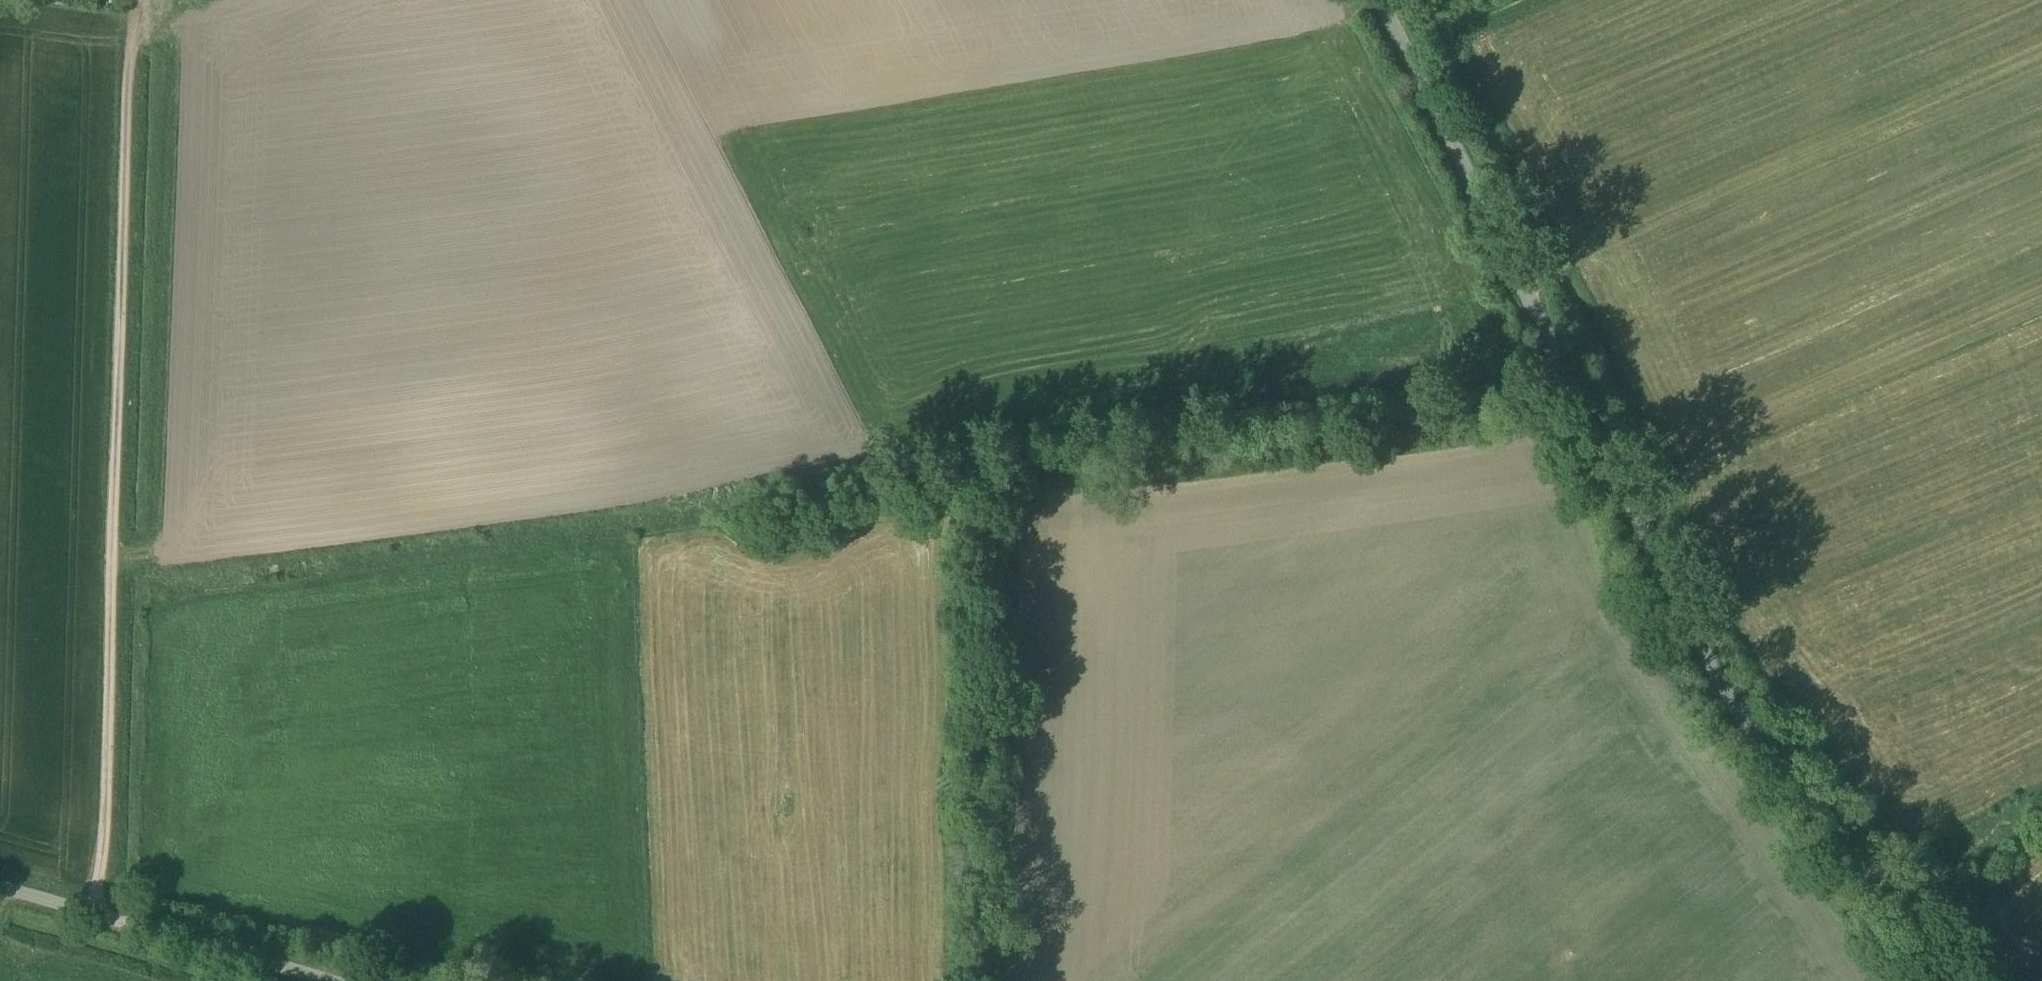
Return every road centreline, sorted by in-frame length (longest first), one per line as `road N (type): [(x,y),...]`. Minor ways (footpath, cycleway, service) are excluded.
road 1 (unclassified): [(1956,980),(1714,685),(1521,281),(1373,0)]
road 2 (unclassified): [(0,891),(317,980)]

